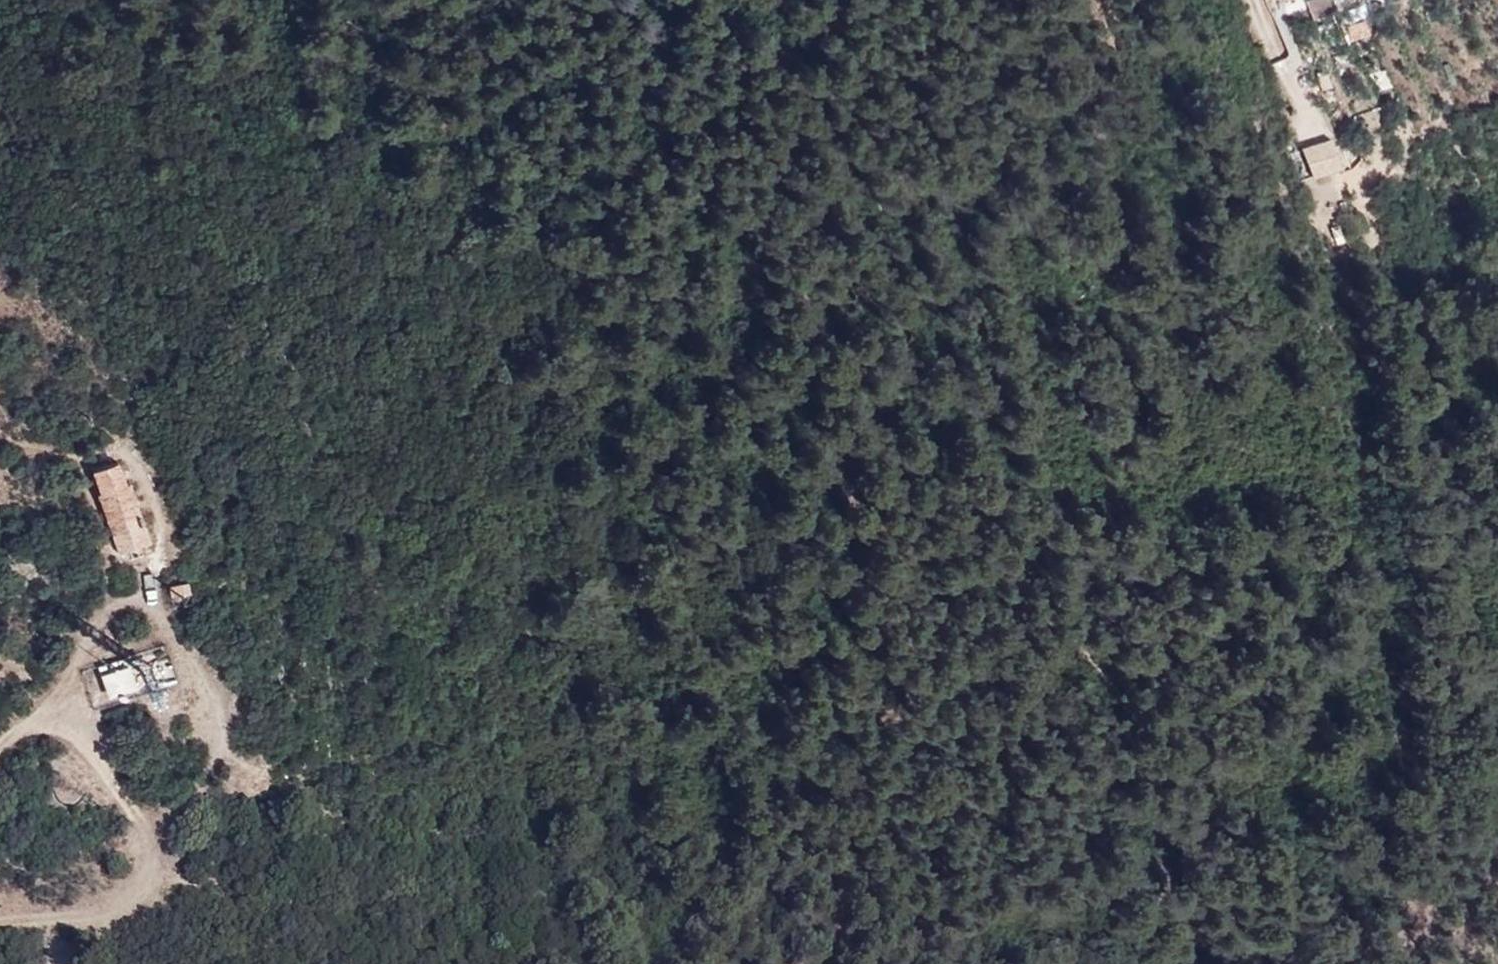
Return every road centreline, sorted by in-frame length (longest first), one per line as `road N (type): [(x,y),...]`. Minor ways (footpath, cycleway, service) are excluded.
road 1 (track): [(0,915),(108,906),(136,882),(201,784),(220,717),(194,665),(146,601),(107,608),(36,714),(0,747)]
road 2 (track): [(36,714),(93,762),(165,845)]
road 3 (residential): [(1248,0),(1299,136)]

